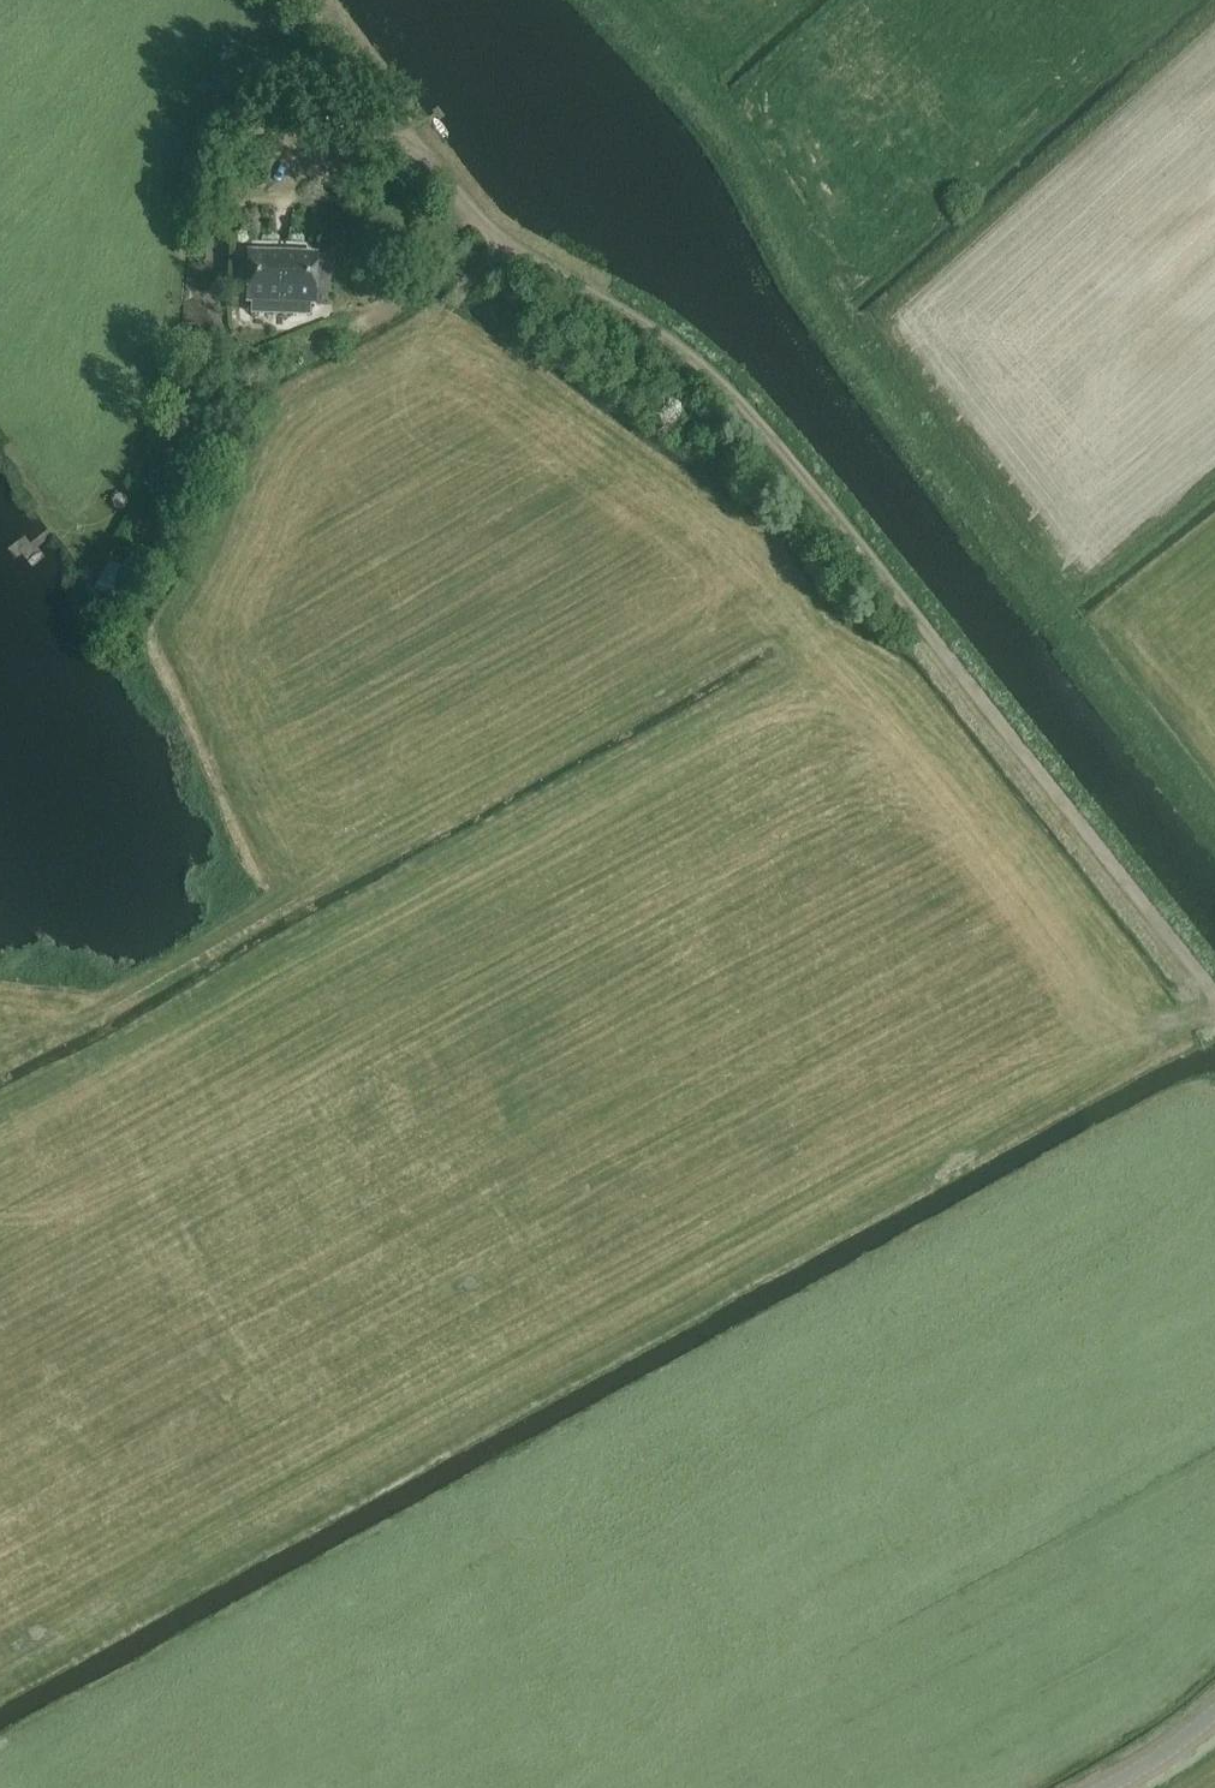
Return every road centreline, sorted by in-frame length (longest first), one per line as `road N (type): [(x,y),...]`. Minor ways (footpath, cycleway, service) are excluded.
road 1 (unclassified): [(1214,993),(720,383),(647,324),(487,227),(396,119)]
road 2 (tertiary): [(1110,1787),(1214,1716)]

